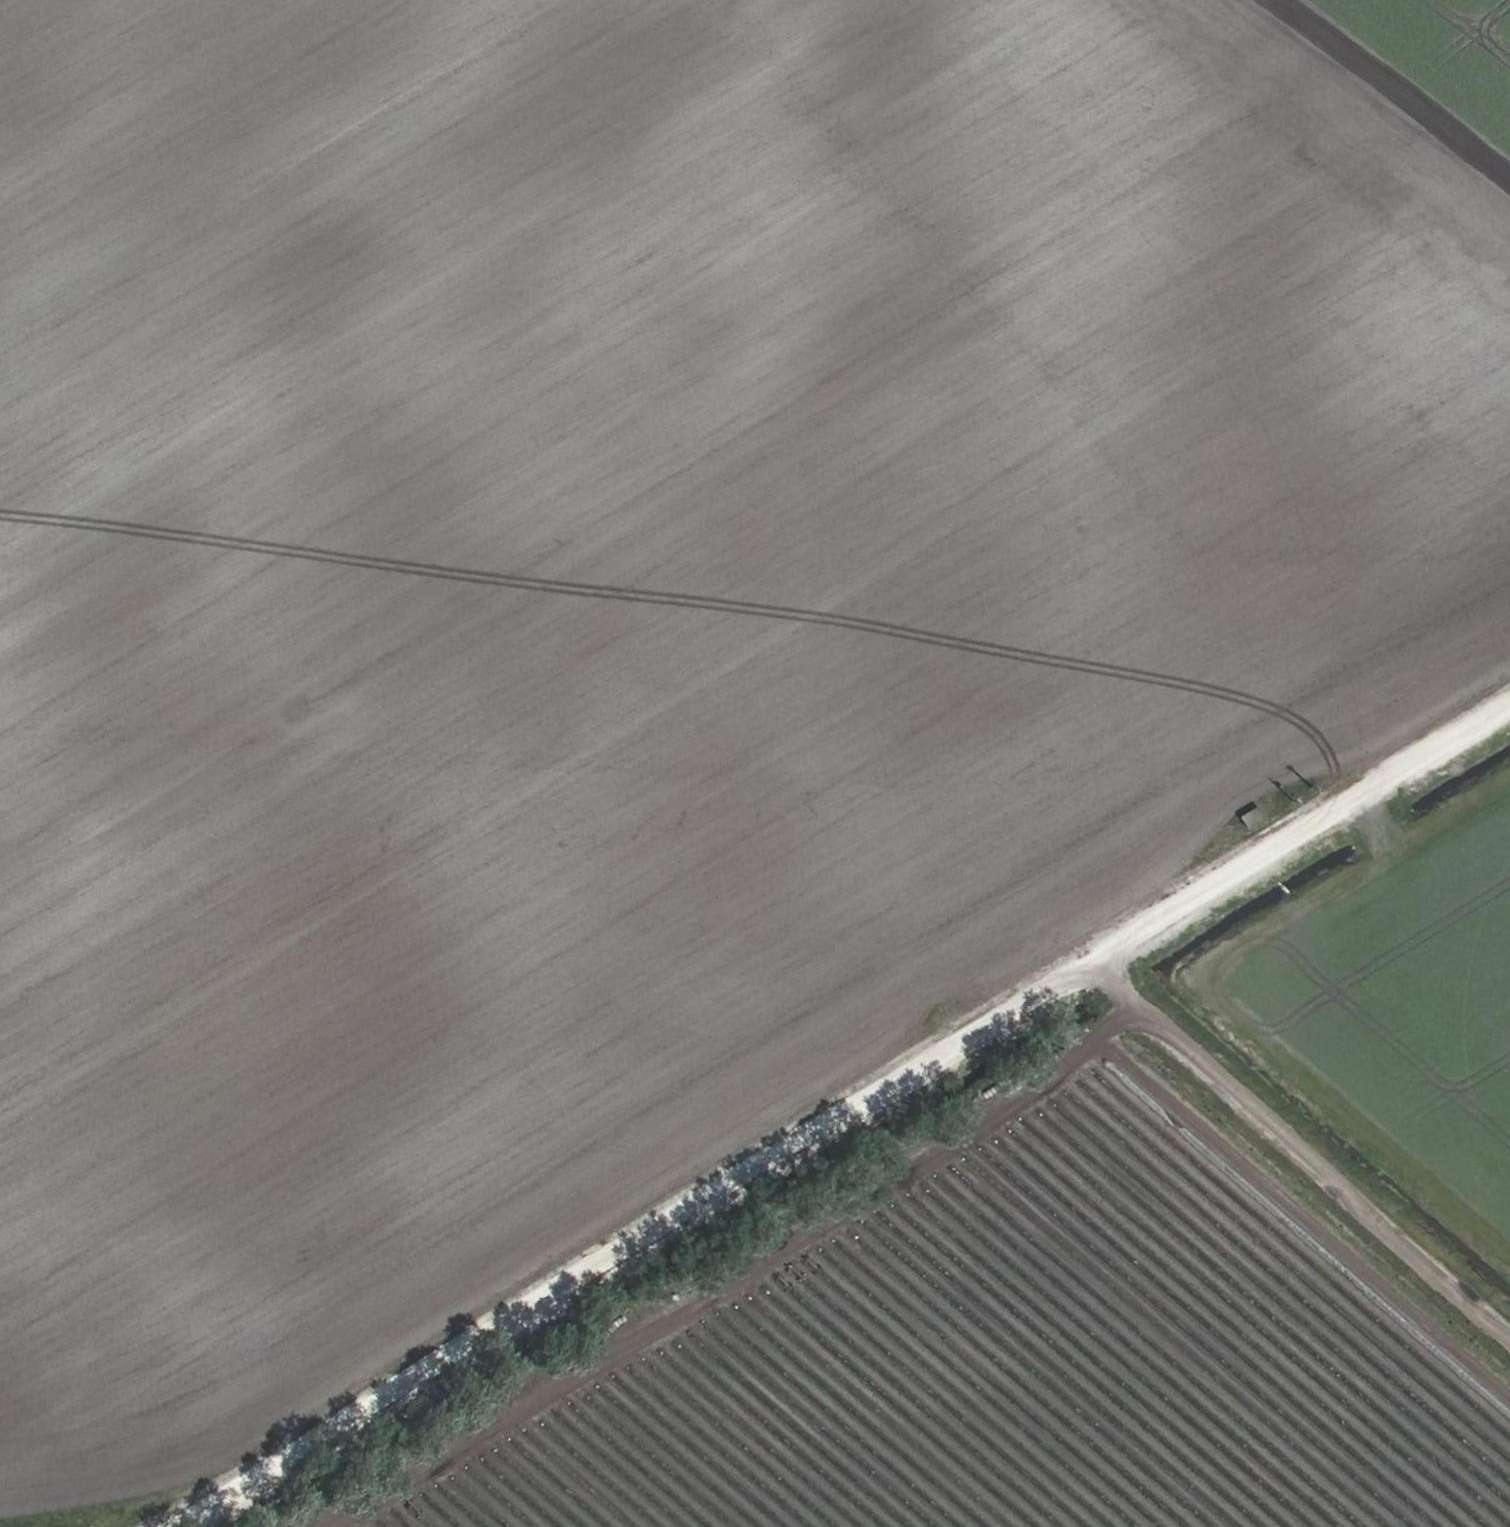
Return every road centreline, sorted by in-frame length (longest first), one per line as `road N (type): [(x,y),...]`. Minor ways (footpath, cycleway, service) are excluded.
road 1 (track): [(1509,703),(182,1526)]
road 2 (track): [(1509,1330),(1089,964)]

